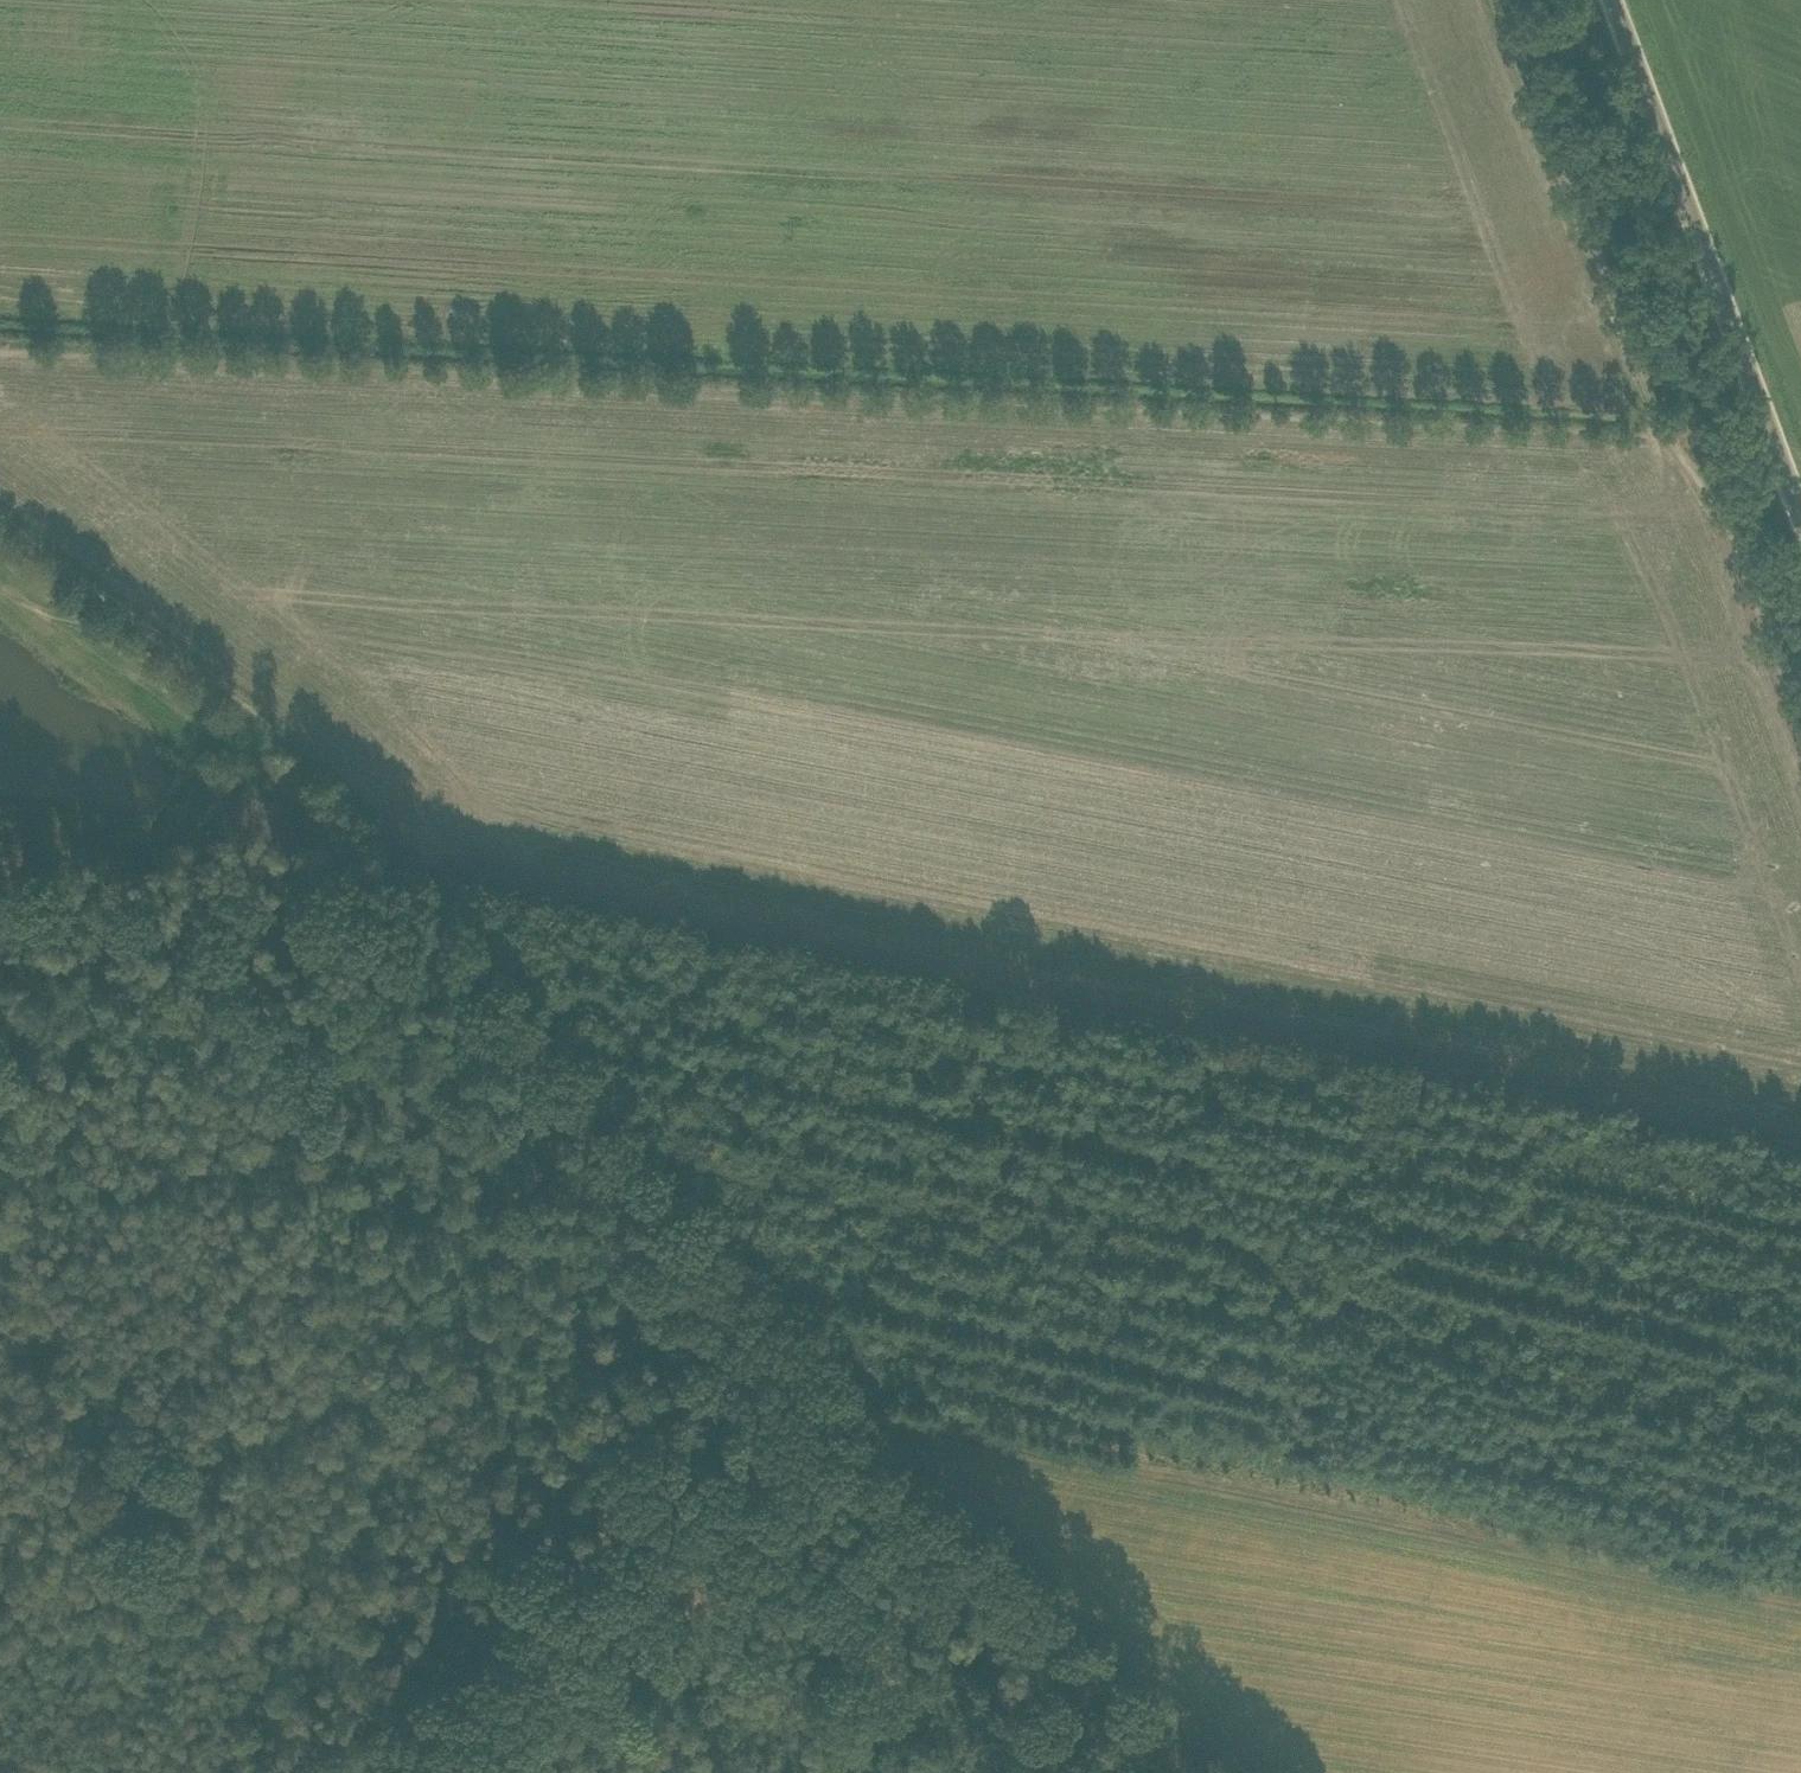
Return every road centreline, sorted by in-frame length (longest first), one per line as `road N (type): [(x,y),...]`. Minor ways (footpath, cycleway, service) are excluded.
road 1 (track): [(1800,1603),(900,1419),(352,789),(0,508)]
road 2 (unclassified): [(1800,517),(1607,0)]

